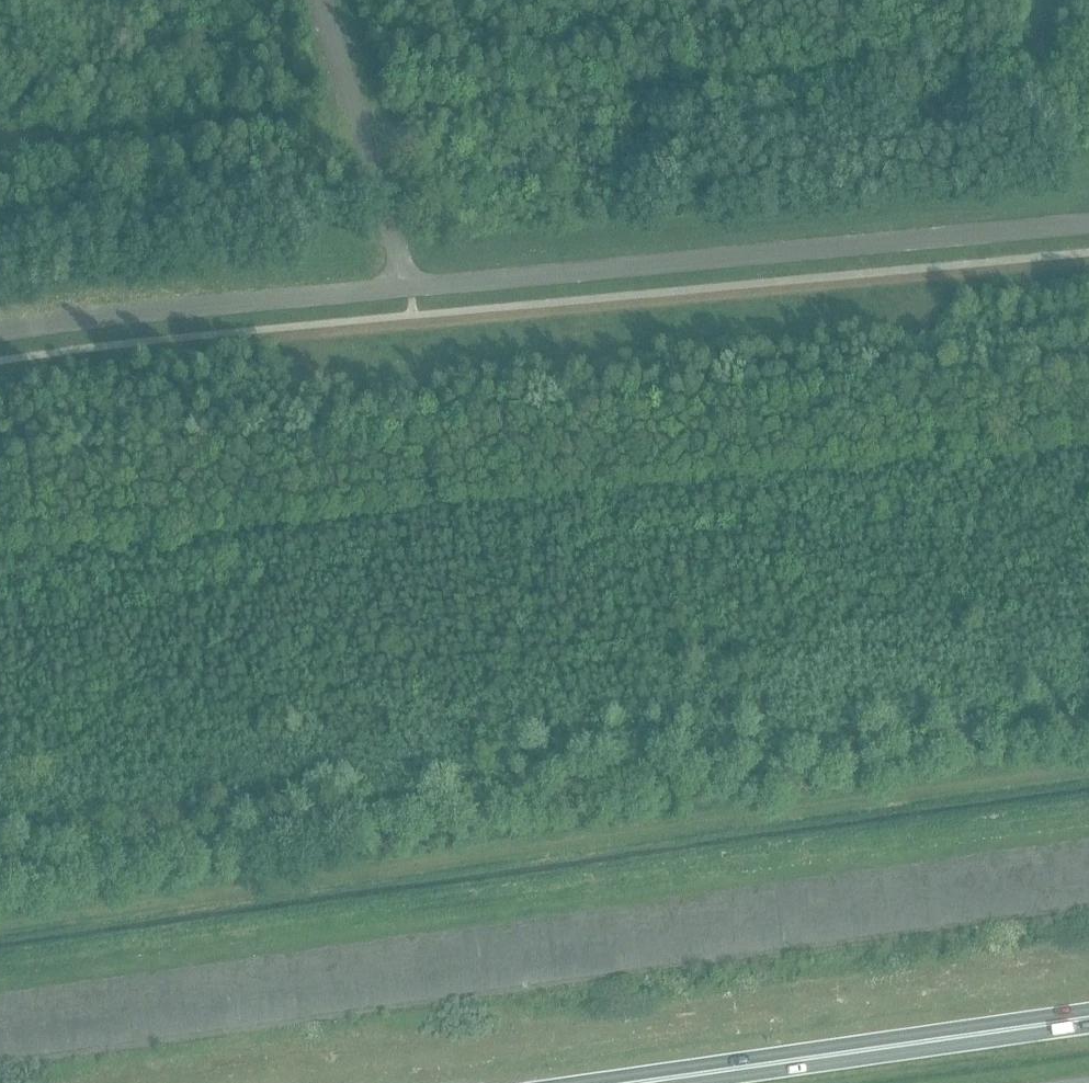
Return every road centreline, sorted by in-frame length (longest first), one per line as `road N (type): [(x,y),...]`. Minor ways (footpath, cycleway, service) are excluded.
road 1 (unclassified): [(0,332),(410,283),(1088,222)]
road 2 (trunk): [(634,1082),(1088,1018)]

